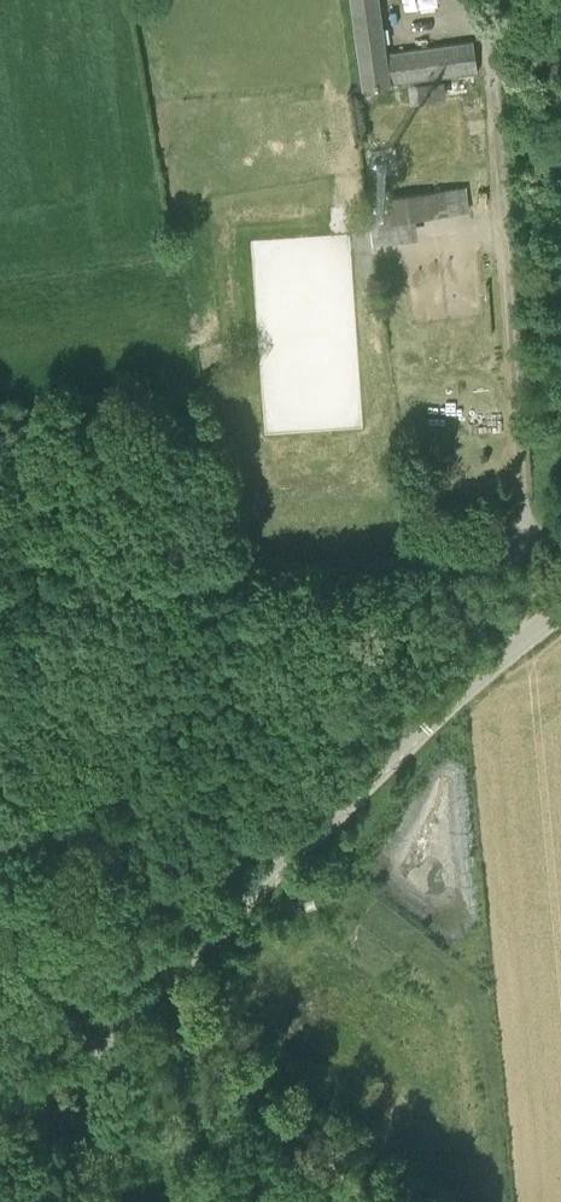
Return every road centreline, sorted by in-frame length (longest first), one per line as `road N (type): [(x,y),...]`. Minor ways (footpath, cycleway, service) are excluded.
road 1 (unclassified): [(0,1126),(52,1104),(168,971),(455,695),(560,608)]
road 2 (track): [(0,585),(560,542)]
road 3 (track): [(352,1201),(211,1040),(168,971)]

